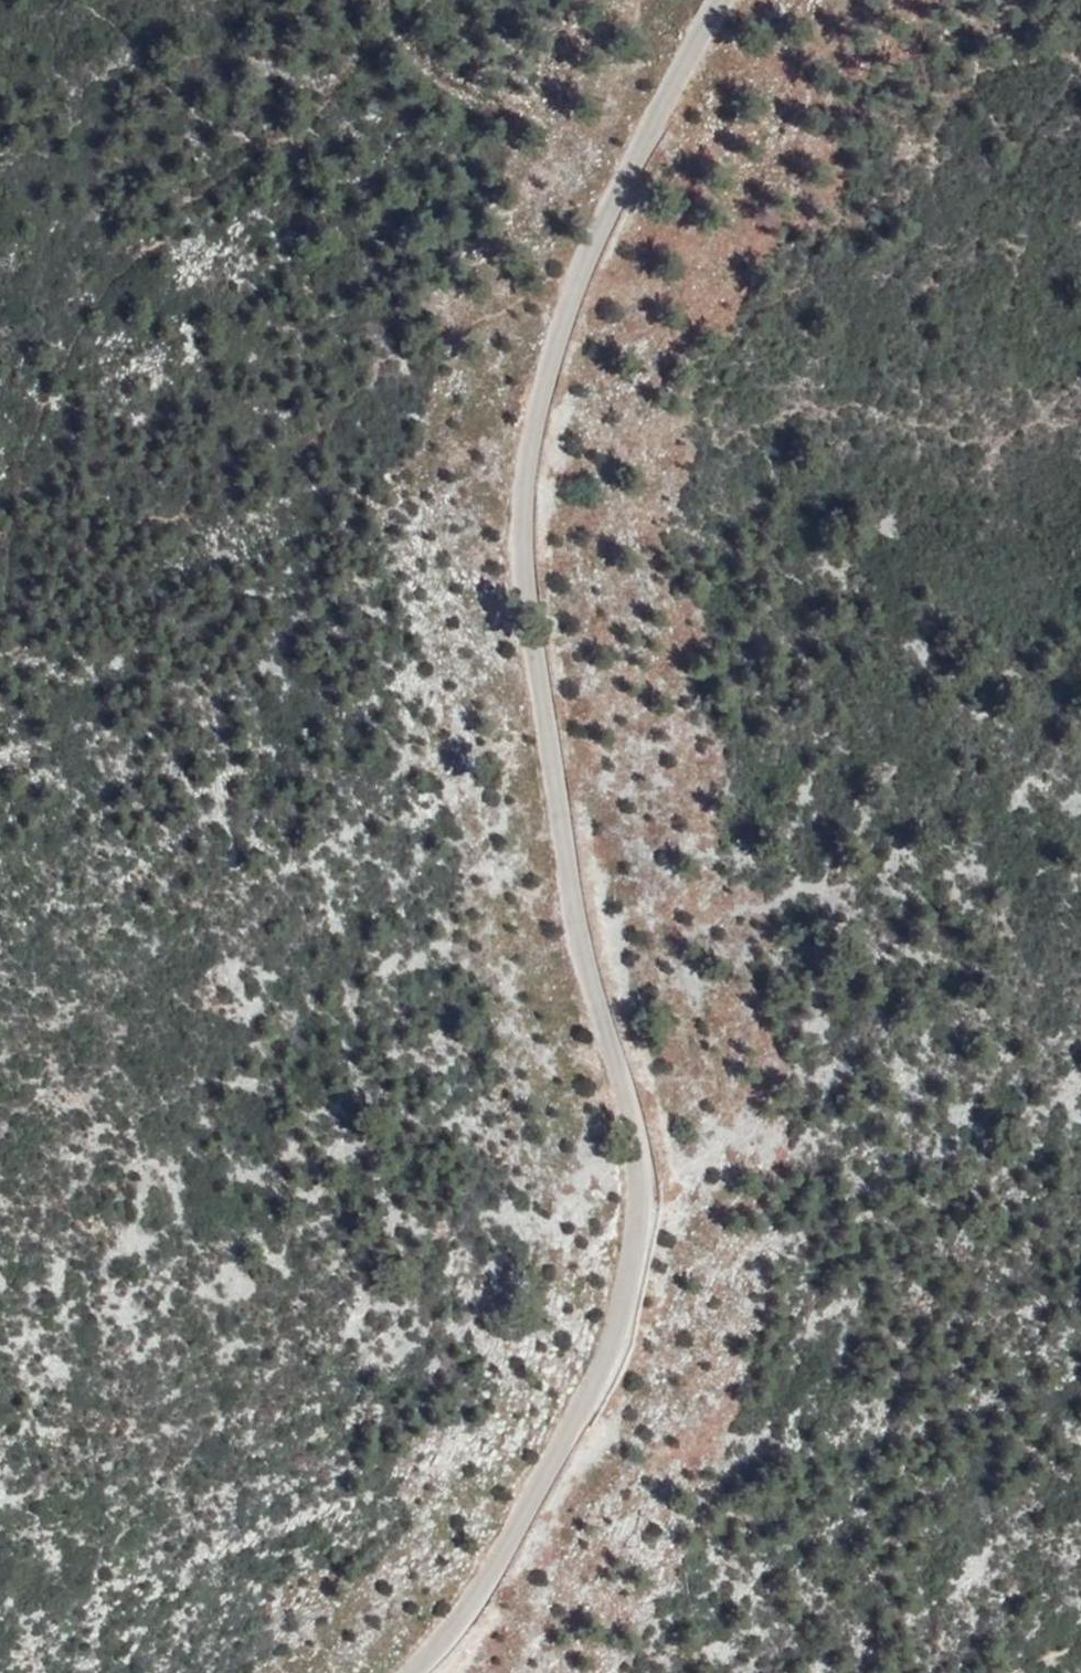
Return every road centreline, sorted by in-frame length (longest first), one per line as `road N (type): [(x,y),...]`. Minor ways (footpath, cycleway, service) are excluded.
road 1 (unclassified): [(727,0),(648,126),(575,279),(528,447),(524,576),(576,928),(623,1078),(642,1178),(621,1323),(485,1580),(407,1672)]

